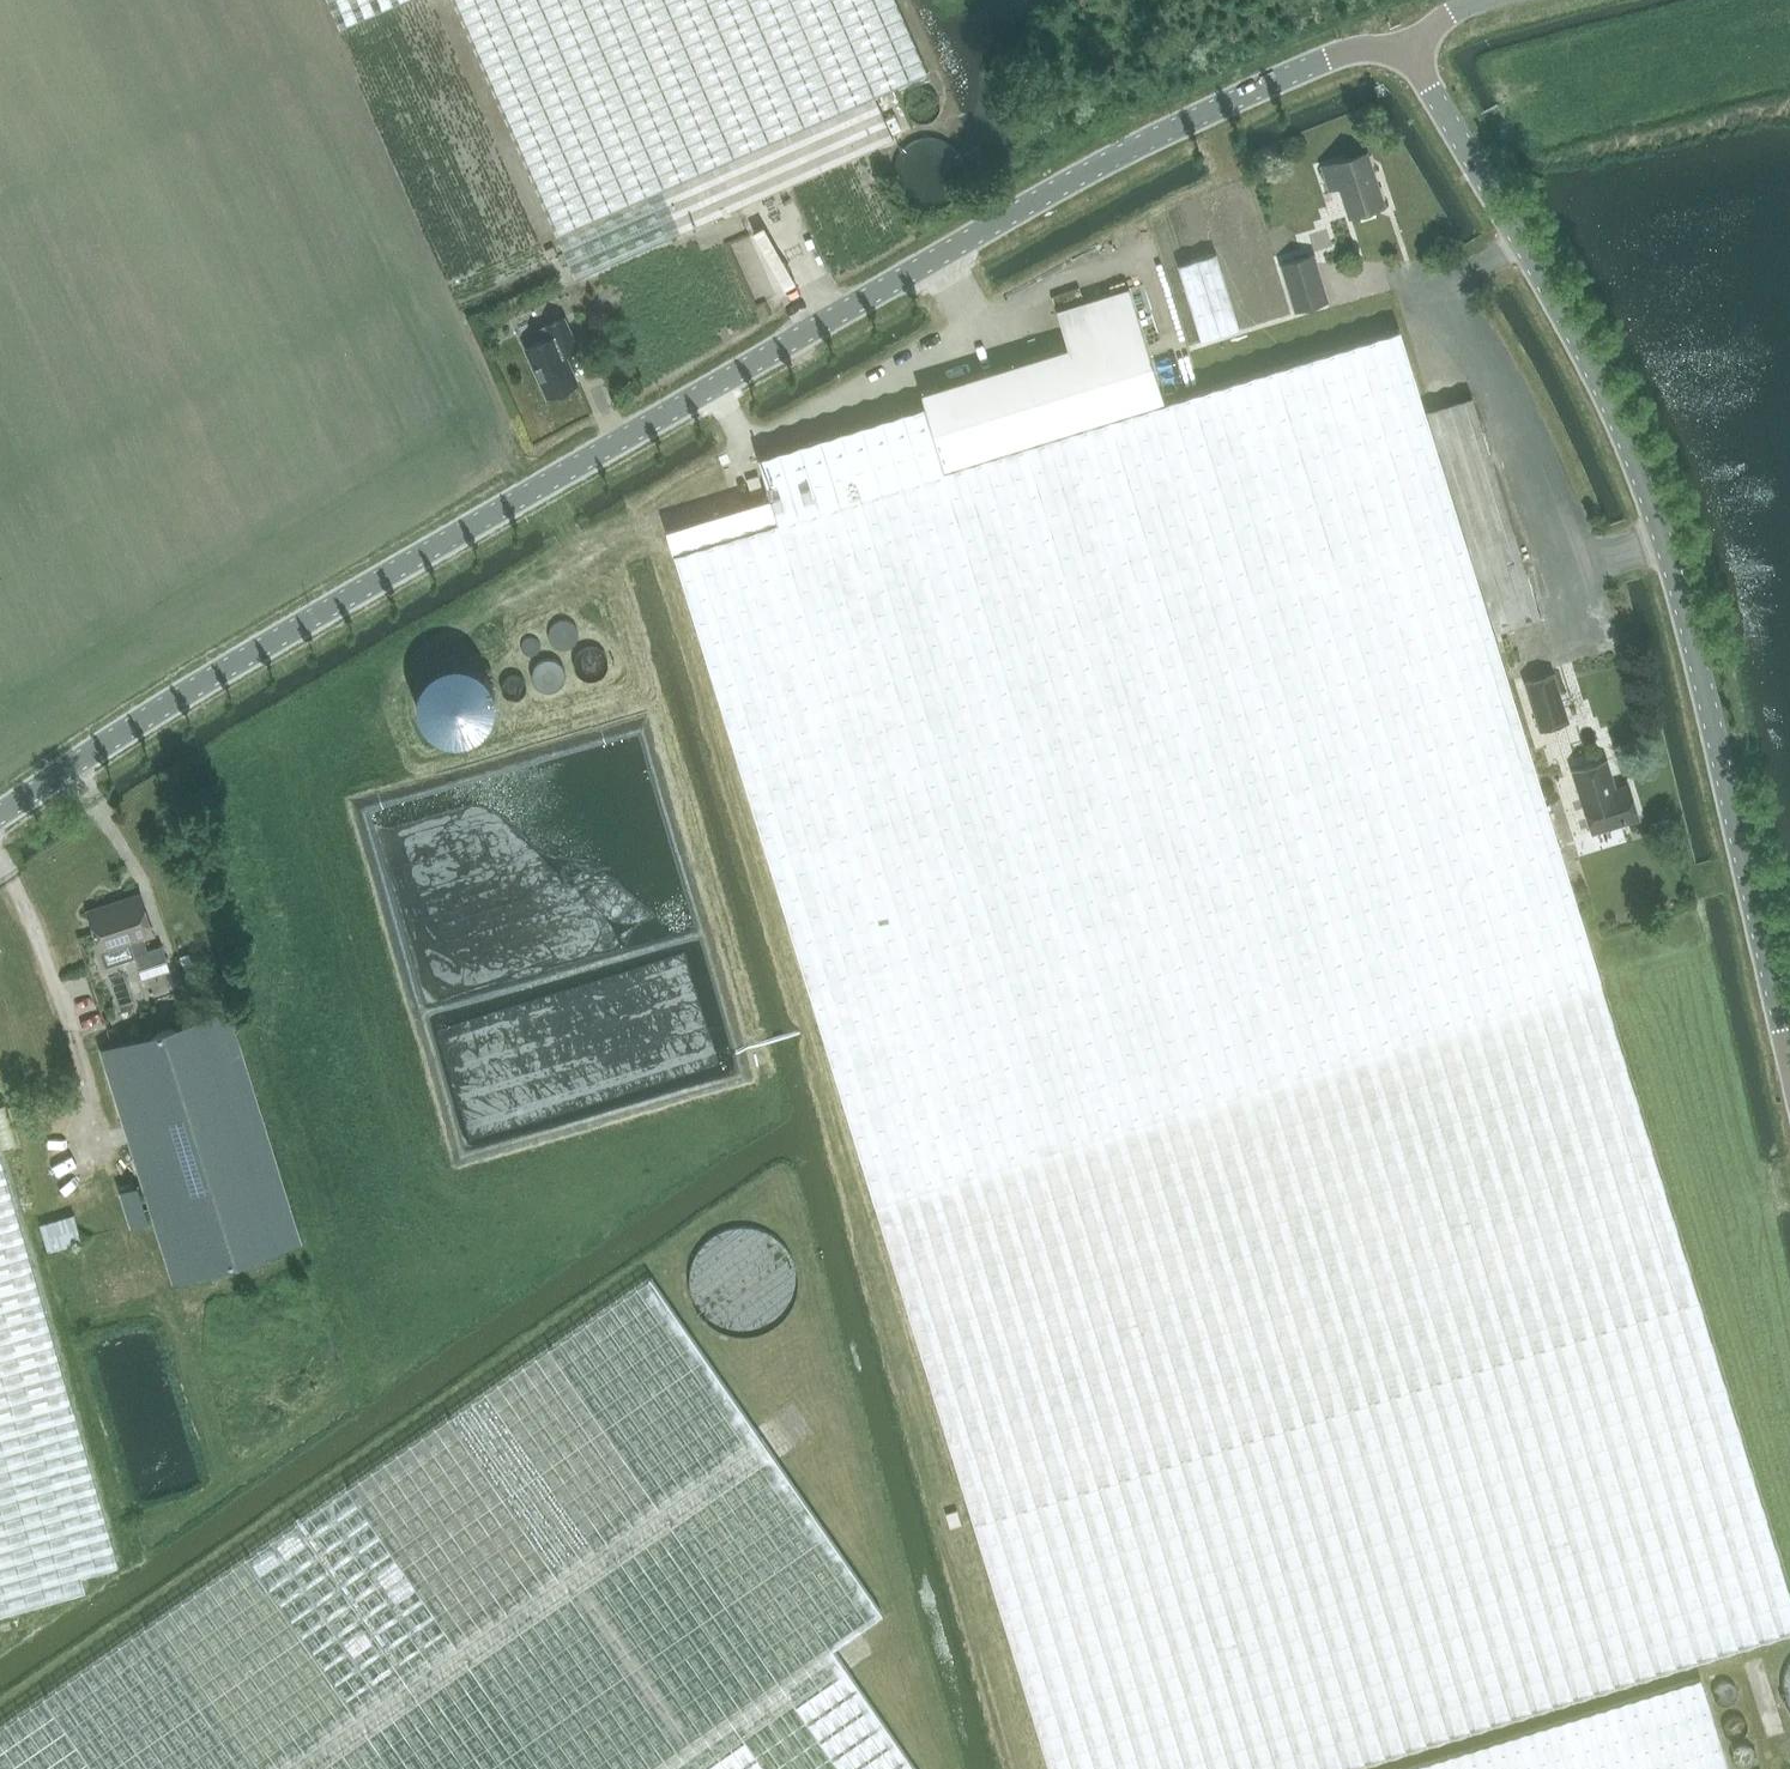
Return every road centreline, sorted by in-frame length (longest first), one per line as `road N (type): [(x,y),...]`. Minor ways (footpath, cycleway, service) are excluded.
road 1 (unclassified): [(0,821),(324,612),(1068,180),(1262,86),(1403,29)]
road 2 (unclassified): [(1789,1051),(1682,592),(1647,497),(1403,29)]

